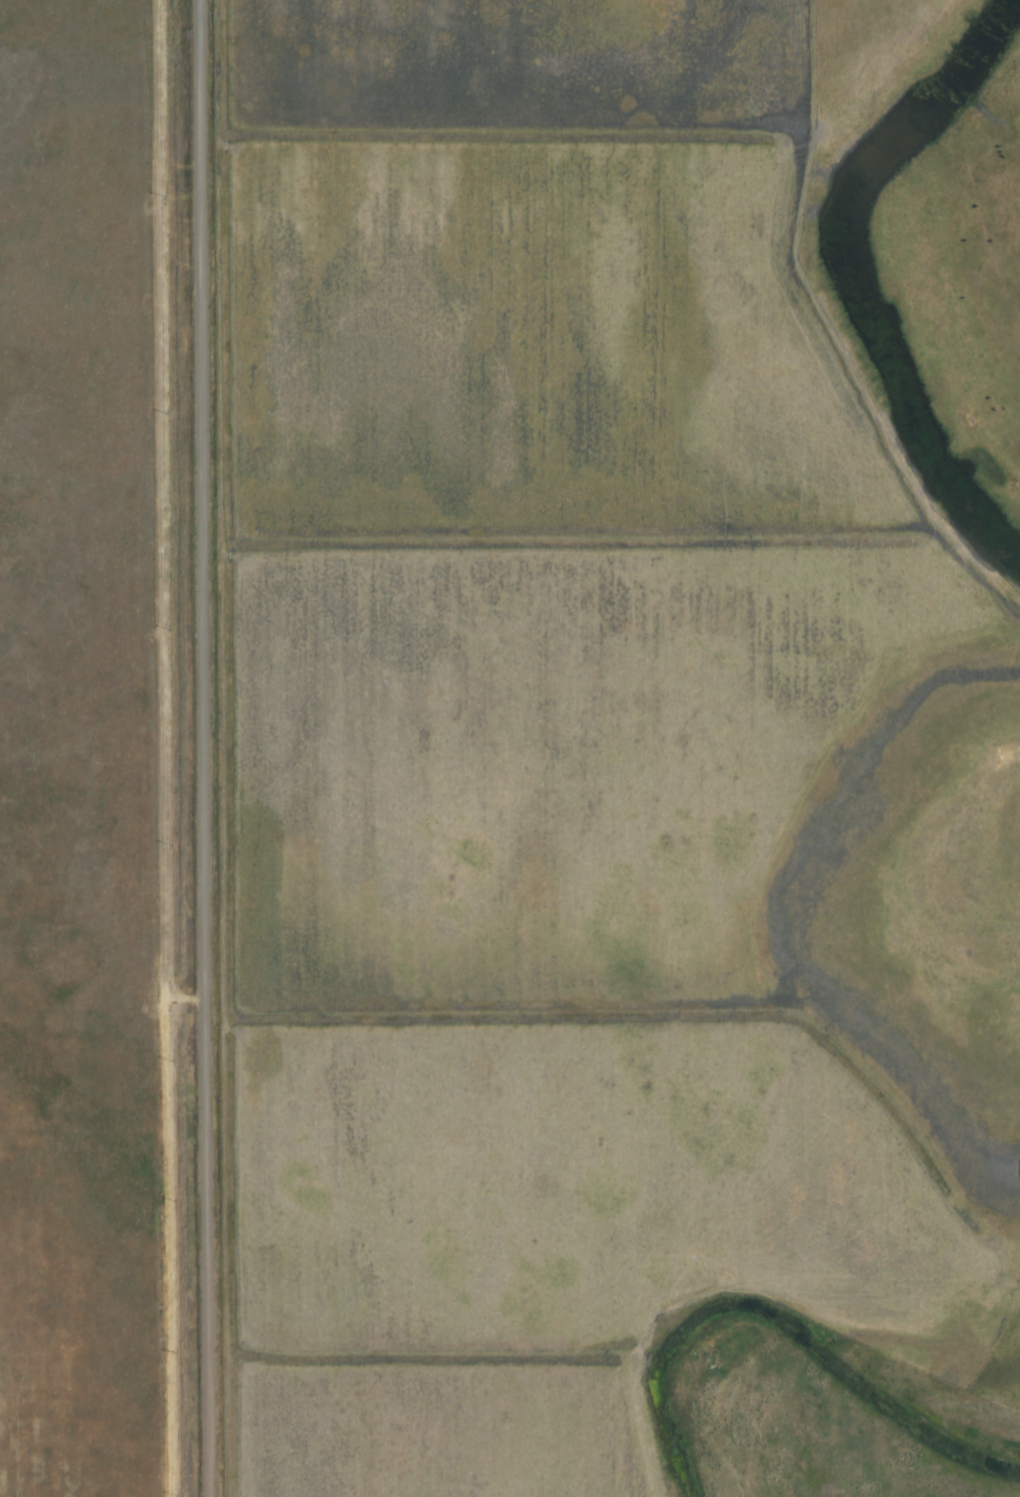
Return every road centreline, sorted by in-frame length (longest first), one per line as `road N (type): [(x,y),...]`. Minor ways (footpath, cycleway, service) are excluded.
road 1 (residential): [(217,1496),(207,0)]

